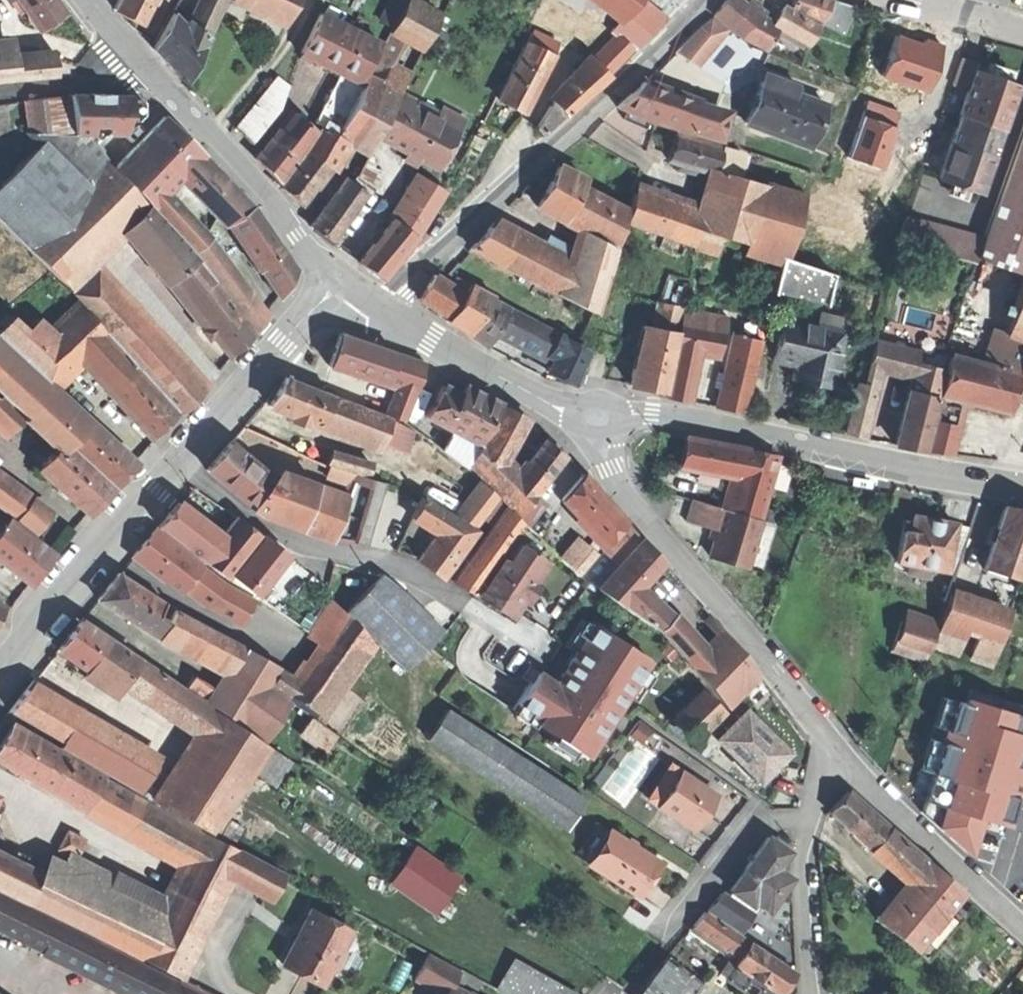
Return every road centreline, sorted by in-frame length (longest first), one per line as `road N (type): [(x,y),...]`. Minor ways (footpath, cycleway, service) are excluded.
road 1 (residential): [(385,308),(707,0)]
road 2 (tertiary): [(601,415),(658,415),(860,459),(1022,483)]
road 3 (residential): [(601,415),(615,471),(836,742)]
road 4 (residential): [(180,465),(290,539),(387,558),(458,601)]
road 5 (tertiary): [(343,277),(135,58)]
road 6 (tertiary): [(180,465),(0,669)]
road 7 (residential): [(836,742),(1022,925)]
road 8 (tertiary): [(343,277),(180,465)]
road 9 (tertiary): [(385,308),(565,409),(601,415)]
road 10 (residential): [(806,836),(763,825),(662,939)]
road 11 (residential): [(806,836),(813,993)]
road 12 (residential): [(135,58),(83,79),(0,90)]

